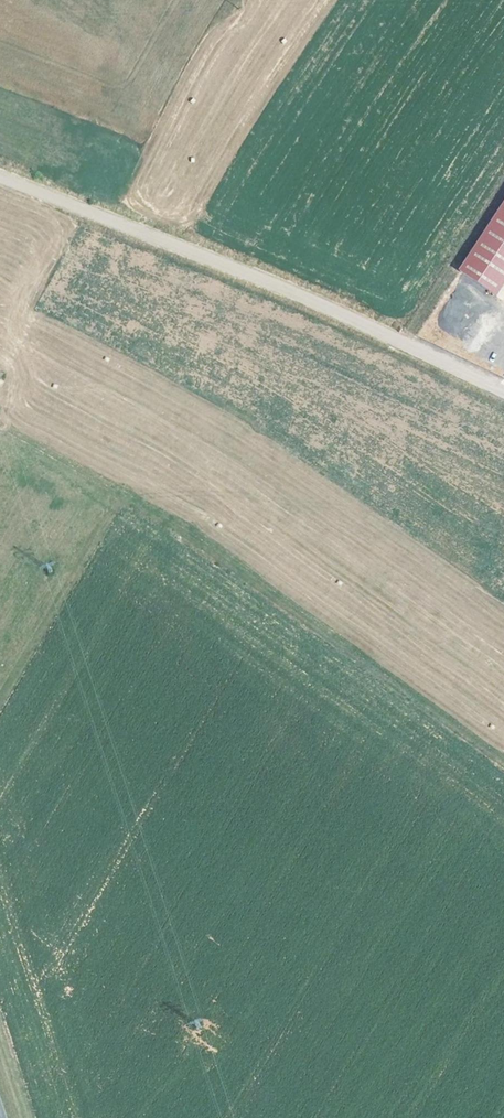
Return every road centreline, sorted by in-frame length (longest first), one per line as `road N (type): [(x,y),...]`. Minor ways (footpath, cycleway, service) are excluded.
road 1 (unclassified): [(0,177),(224,264),(503,392)]

